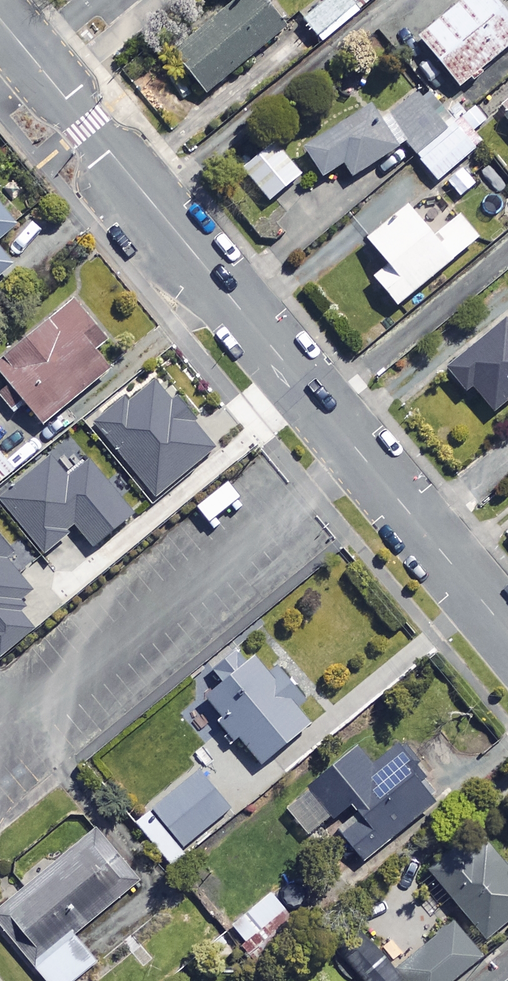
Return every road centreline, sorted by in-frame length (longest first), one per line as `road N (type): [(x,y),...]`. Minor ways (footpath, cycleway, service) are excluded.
road 1 (residential): [(507,631),(0,19)]

